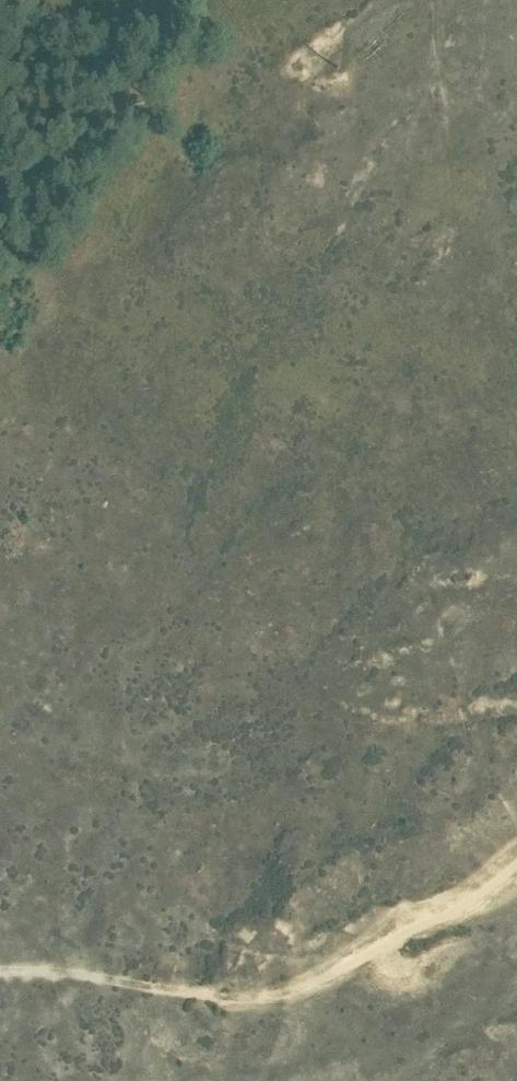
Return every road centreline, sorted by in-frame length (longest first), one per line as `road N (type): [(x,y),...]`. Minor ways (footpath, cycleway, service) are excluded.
road 1 (track): [(0,974),(67,972),(247,1000),(307,985),(516,868)]

